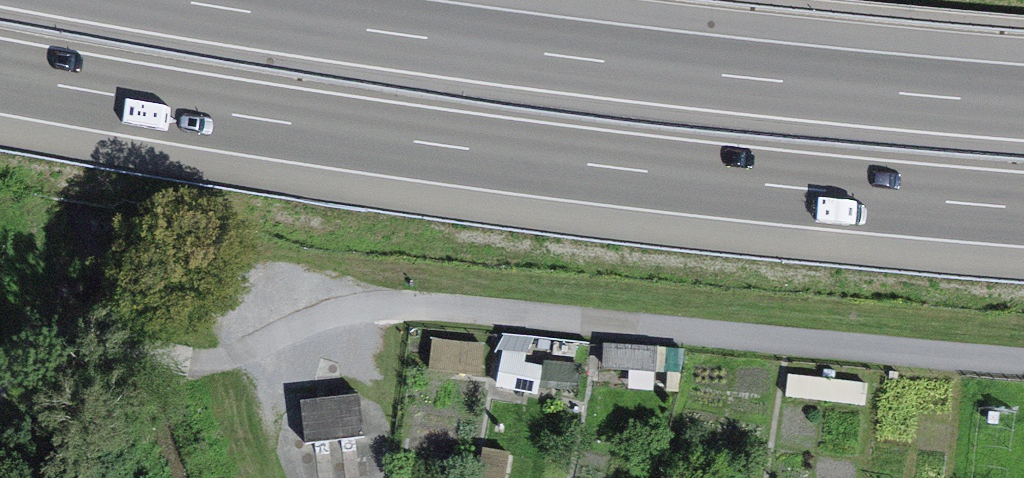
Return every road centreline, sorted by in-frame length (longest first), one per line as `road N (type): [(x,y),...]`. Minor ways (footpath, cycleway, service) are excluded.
road 1 (motorway): [(0,69),(631,166),(1023,206)]
road 2 (motorway): [(1023,95),(761,71),(241,0)]
road 3 (track): [(225,359),(73,343),(0,396)]

